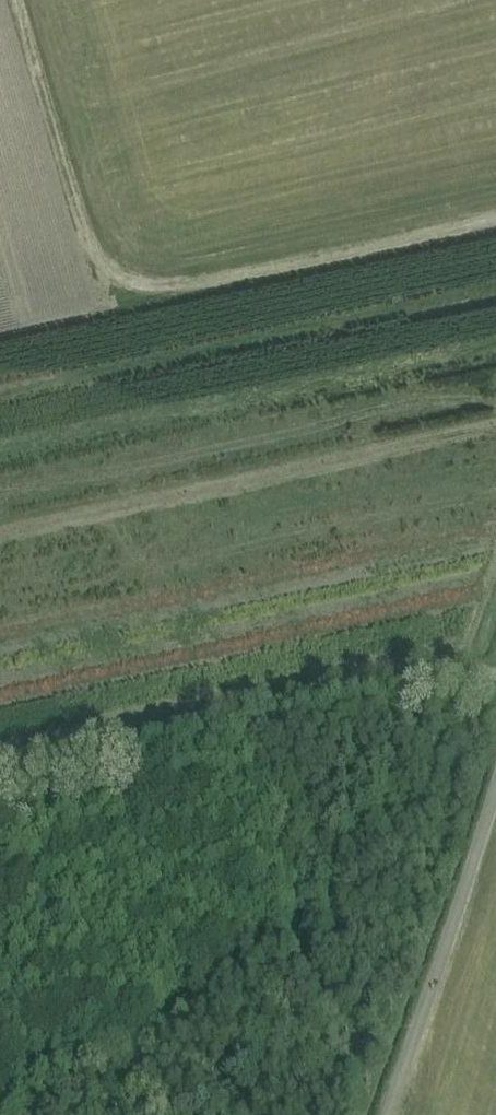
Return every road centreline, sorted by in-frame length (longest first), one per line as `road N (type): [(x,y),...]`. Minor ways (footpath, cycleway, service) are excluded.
road 1 (track): [(16,0),(97,257),(118,286),(149,290),(495,212)]
road 2 (unclassified): [(373,1114),(495,766)]

